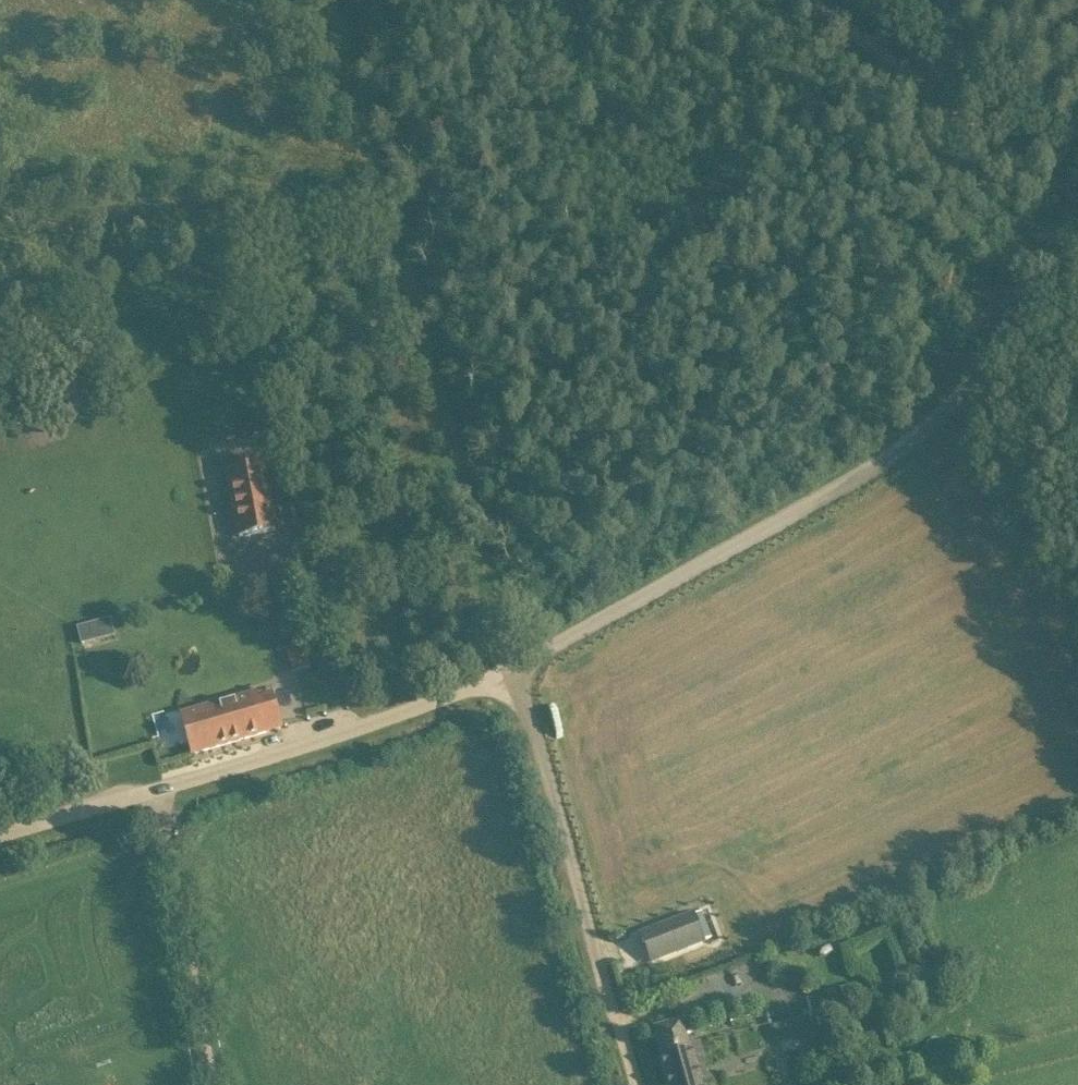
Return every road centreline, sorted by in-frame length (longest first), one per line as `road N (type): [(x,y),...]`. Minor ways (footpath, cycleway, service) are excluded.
road 1 (track): [(516,672),(859,483),(920,439),(1030,313),(1077,237)]
road 2 (track): [(516,672),(329,0)]
road 3 (unclassified): [(0,835),(516,672)]
road 4 (track): [(639,1084),(516,672)]
road 5 (track): [(1077,196),(804,0)]

